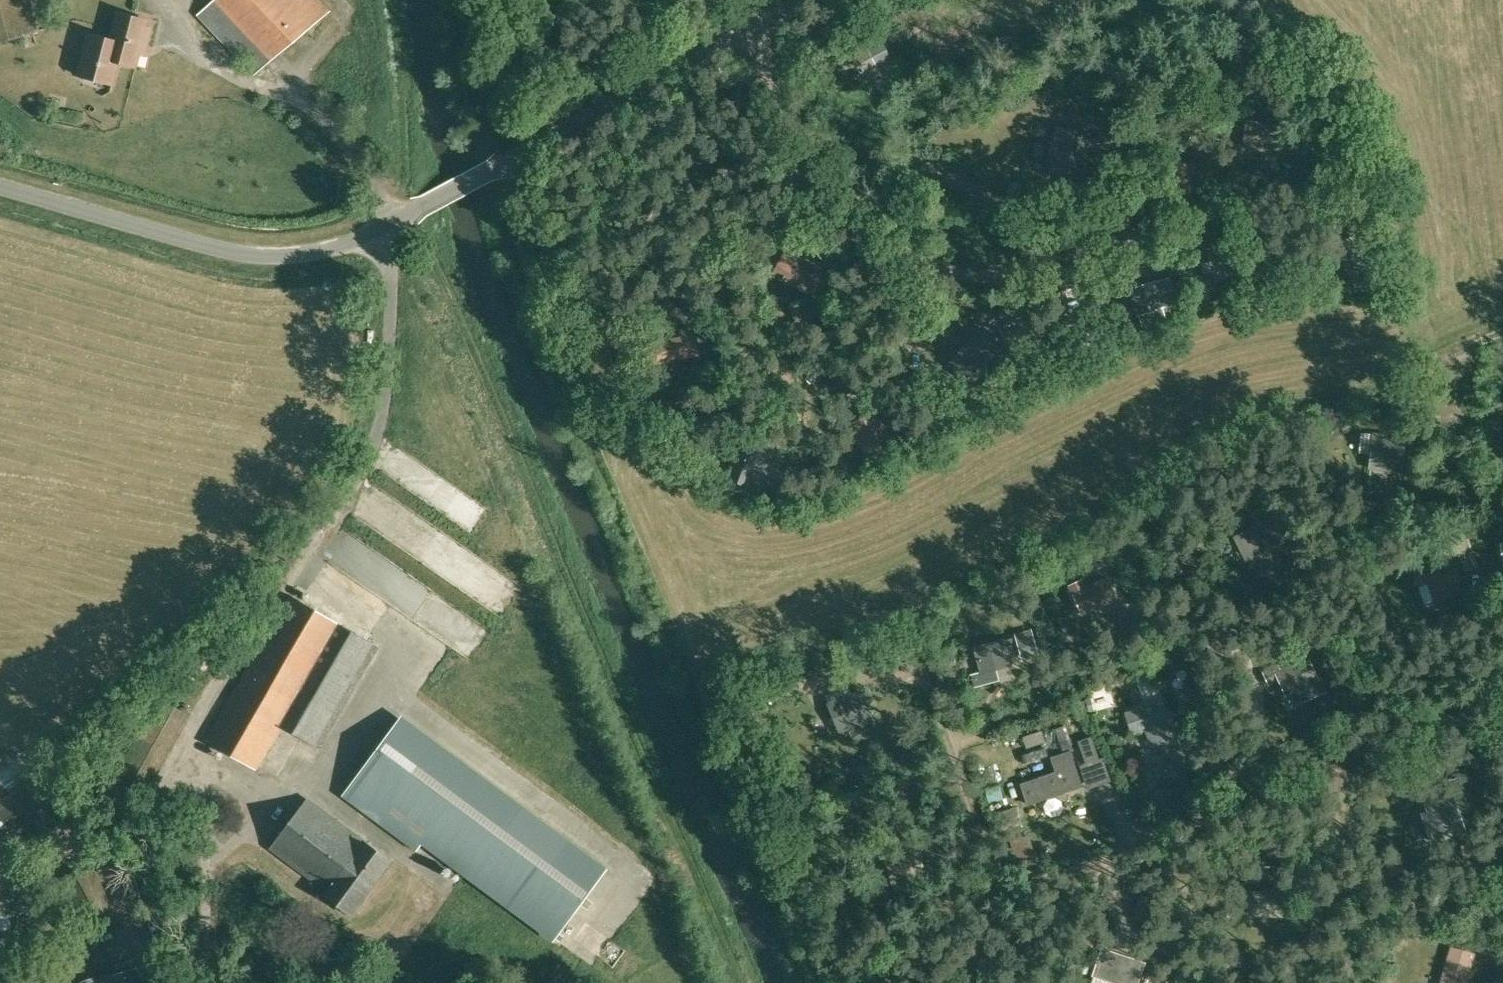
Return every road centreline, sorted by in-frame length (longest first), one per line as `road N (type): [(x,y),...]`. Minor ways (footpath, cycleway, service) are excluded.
road 1 (residential): [(168,982),(80,805),(72,743),(137,673),(332,512),(356,481),(376,440),(392,338),(389,227)]
road 2 (track): [(1502,680),(1039,887),(1021,887),(954,721)]
road 3 (track): [(713,52),(821,177),(927,249),(984,266),(1074,272),(1139,261),(1265,205)]
road 4 (track): [(521,157),(676,310),(708,328),(807,351),(820,367),(789,462)]
road 5 (unclassified): [(389,227),(806,0)]
road 6 (unclassified): [(389,227),(330,250),(267,257),(0,187)]
road 7 (track): [(1270,783),(1191,604)]

